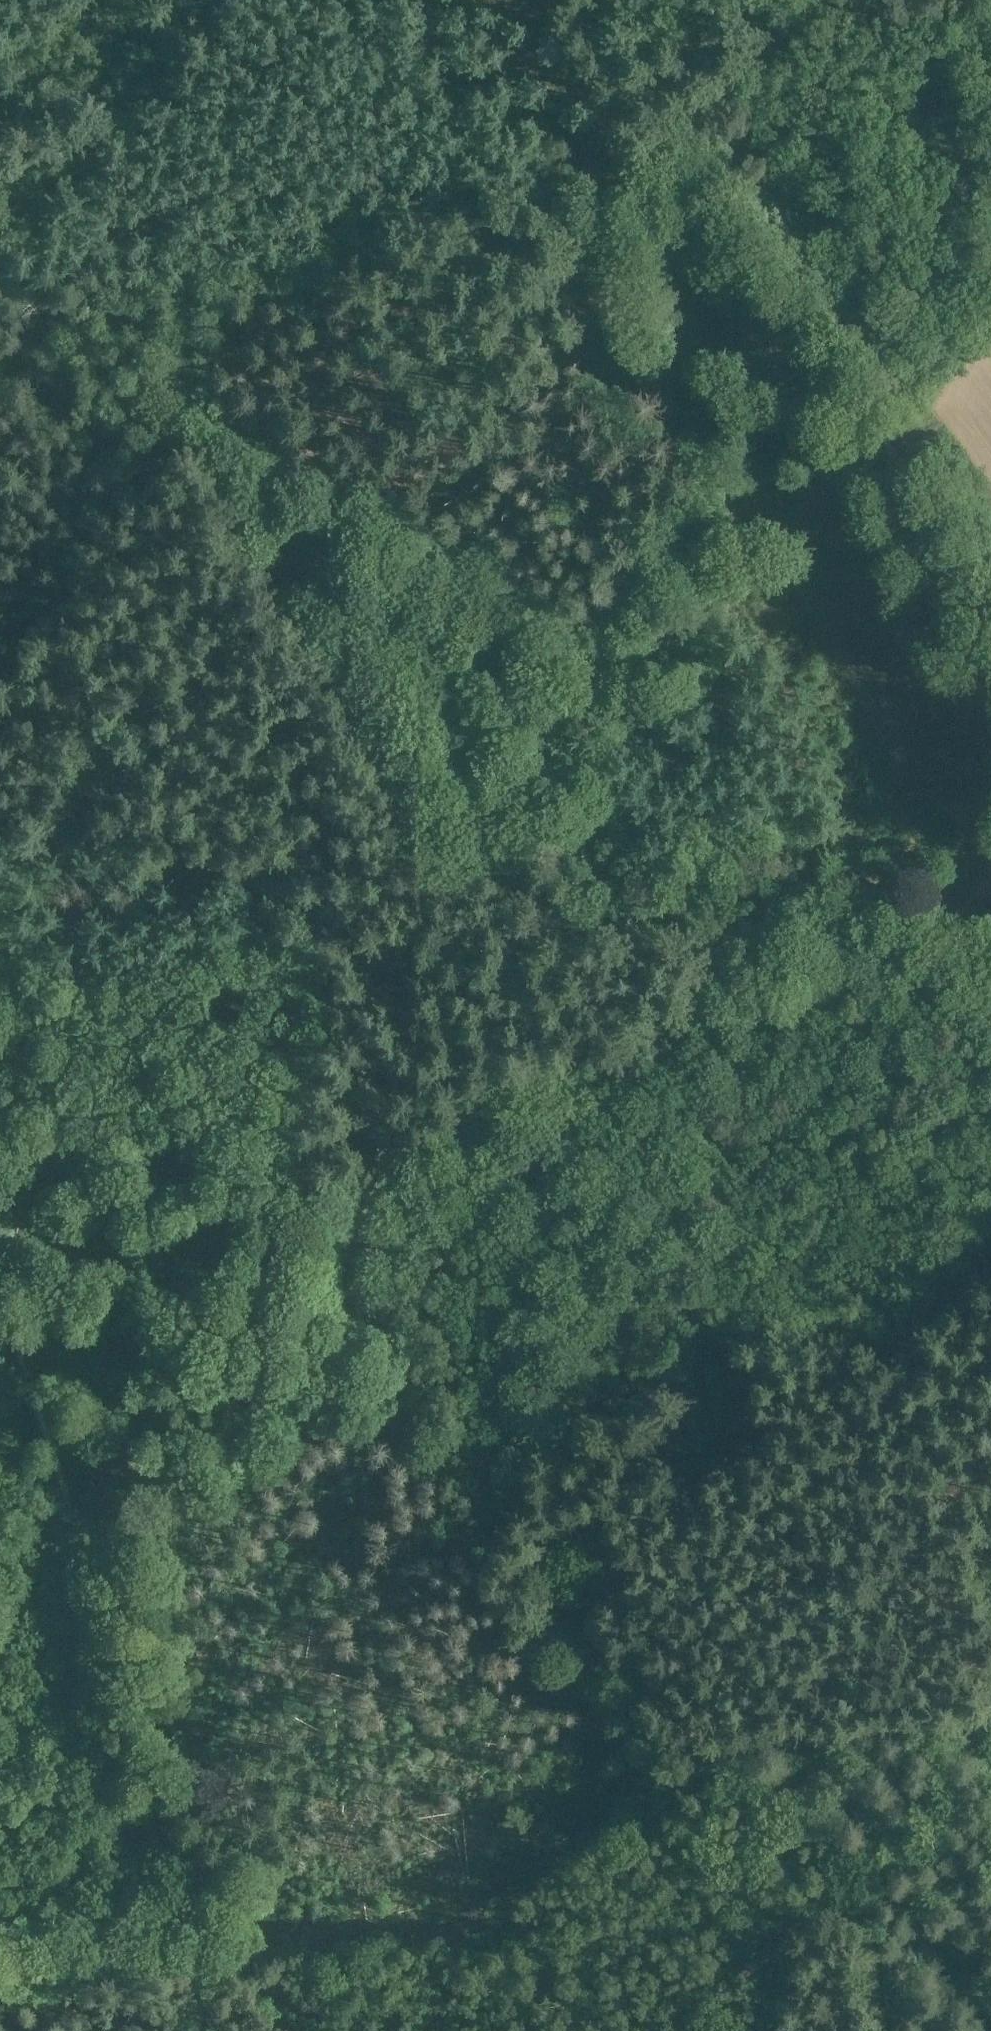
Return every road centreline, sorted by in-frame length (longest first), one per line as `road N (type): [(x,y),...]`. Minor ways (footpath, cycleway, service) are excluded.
road 1 (track): [(768,489),(855,409),(990,258)]
road 2 (track): [(710,332),(848,483),(885,511)]
road 3 (track): [(885,511),(990,600)]

